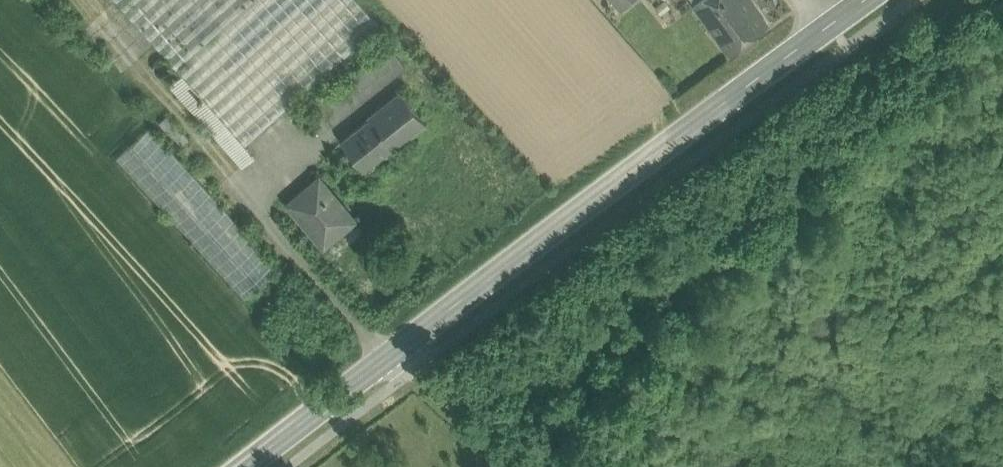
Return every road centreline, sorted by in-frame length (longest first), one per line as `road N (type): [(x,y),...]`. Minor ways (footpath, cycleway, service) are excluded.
road 1 (secondary): [(858,0),(388,349)]
road 2 (secondary): [(388,349),(237,466)]
road 3 (unclassified): [(514,466),(388,349)]

